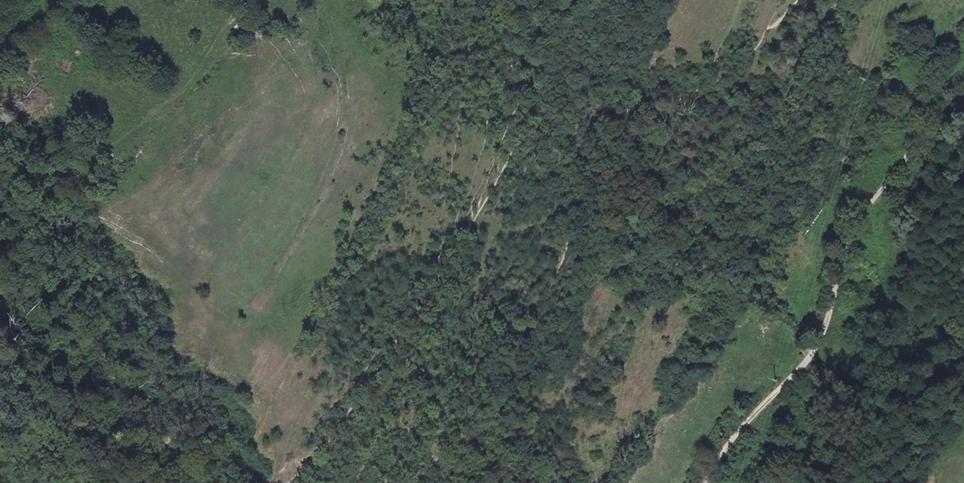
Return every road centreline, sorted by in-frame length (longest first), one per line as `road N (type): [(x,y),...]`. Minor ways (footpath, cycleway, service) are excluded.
road 1 (track): [(712,482),(756,411),(814,353),(856,216),(963,90)]

